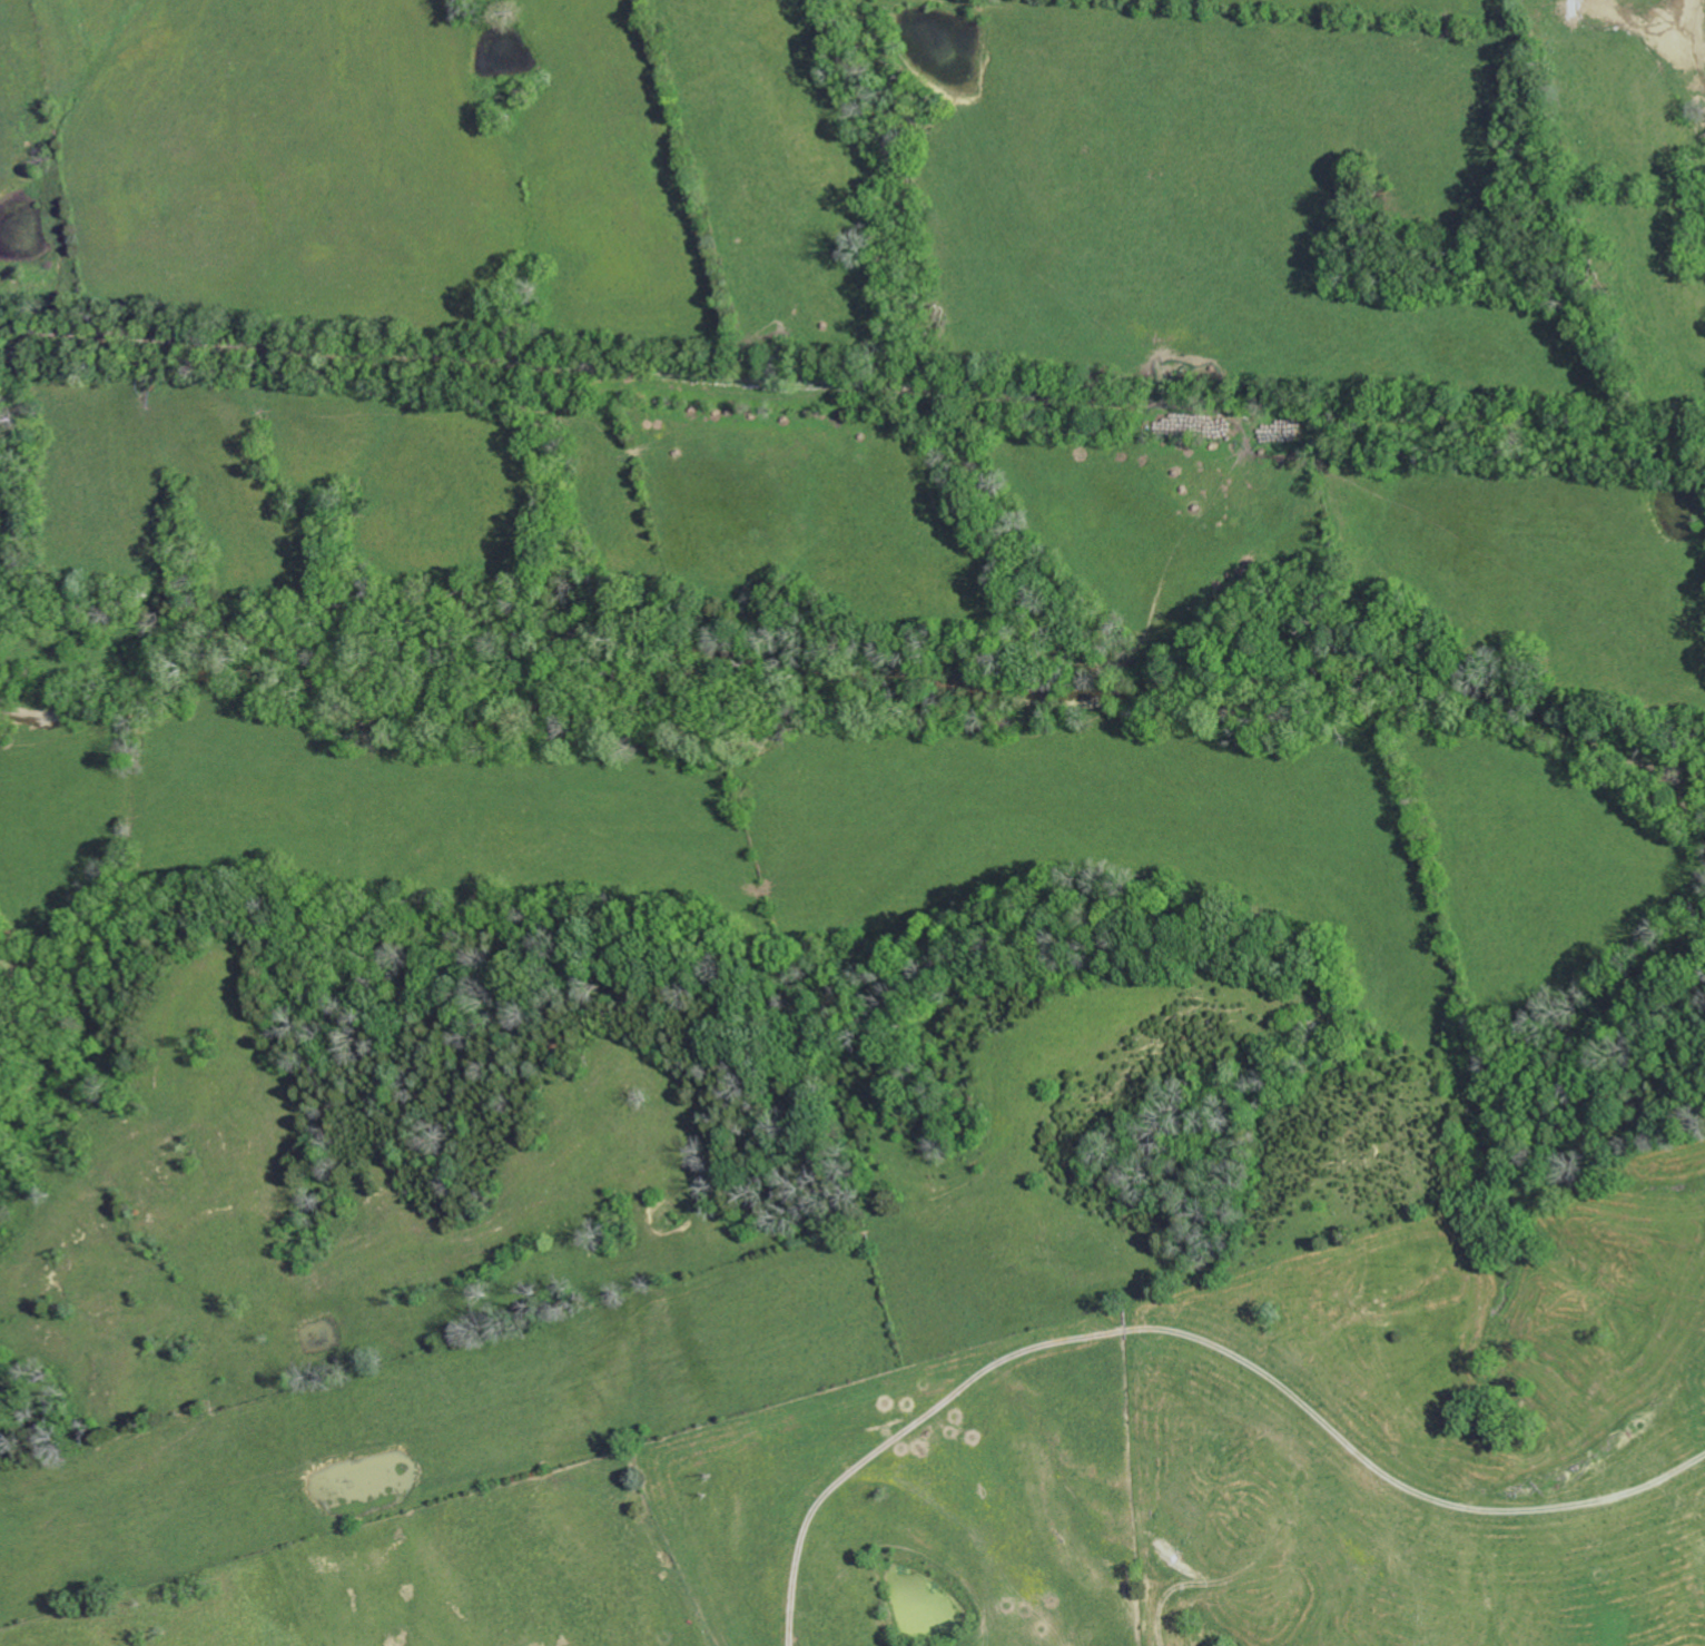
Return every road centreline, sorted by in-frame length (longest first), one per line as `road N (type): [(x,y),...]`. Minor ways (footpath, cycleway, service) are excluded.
road 1 (residential): [(796,1645),(814,1519),(852,1473),(1004,1362),(1149,1330),(1249,1367),(1382,1478),(1448,1505),(1527,1515),(1601,1501),(1704,1465)]

